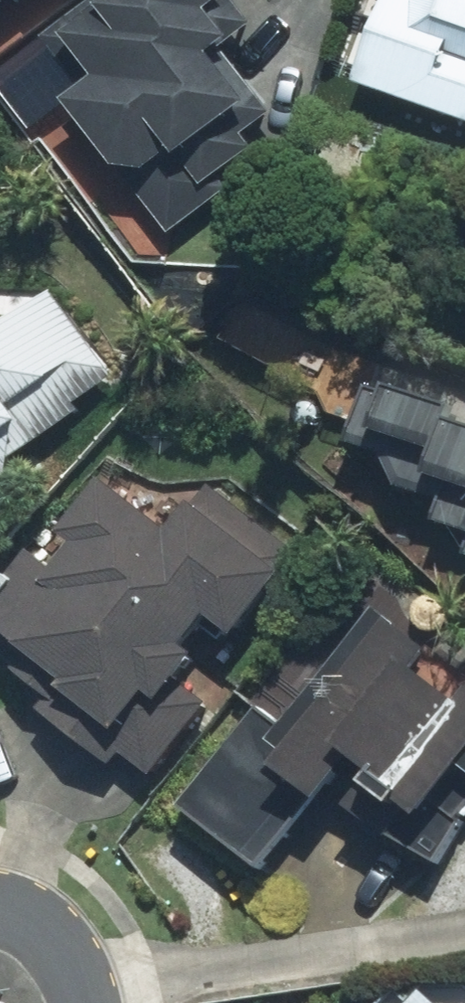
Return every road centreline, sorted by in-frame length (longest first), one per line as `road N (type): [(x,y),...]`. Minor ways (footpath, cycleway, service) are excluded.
road 1 (residential): [(86,981),(464,921)]

